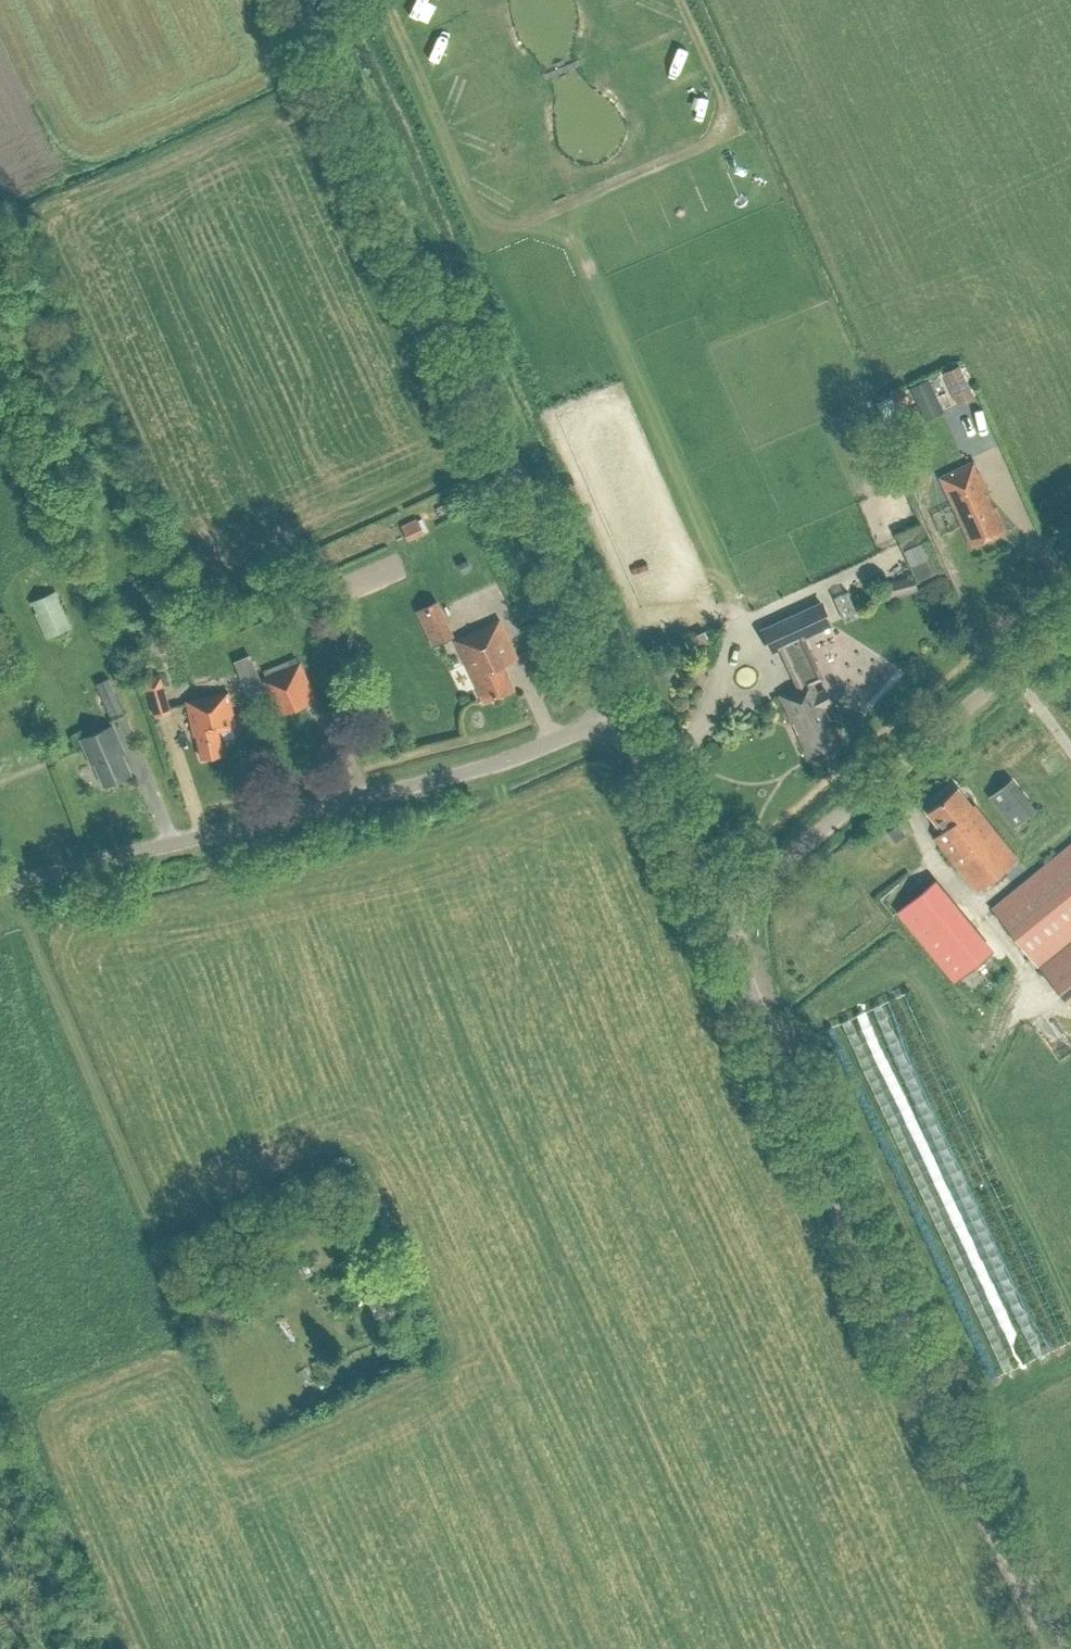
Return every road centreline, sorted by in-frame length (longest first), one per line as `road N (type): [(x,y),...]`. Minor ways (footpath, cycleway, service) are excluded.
road 1 (unclassified): [(1054,1648),(775,1051),(716,904)]
road 2 (unclassified): [(622,709),(295,0)]
road 3 (unclassified): [(622,709),(491,764),(0,885)]
road 4 (unclassified): [(716,904),(783,860),(1070,614)]
road 5 (unclassified): [(716,904),(622,709)]

